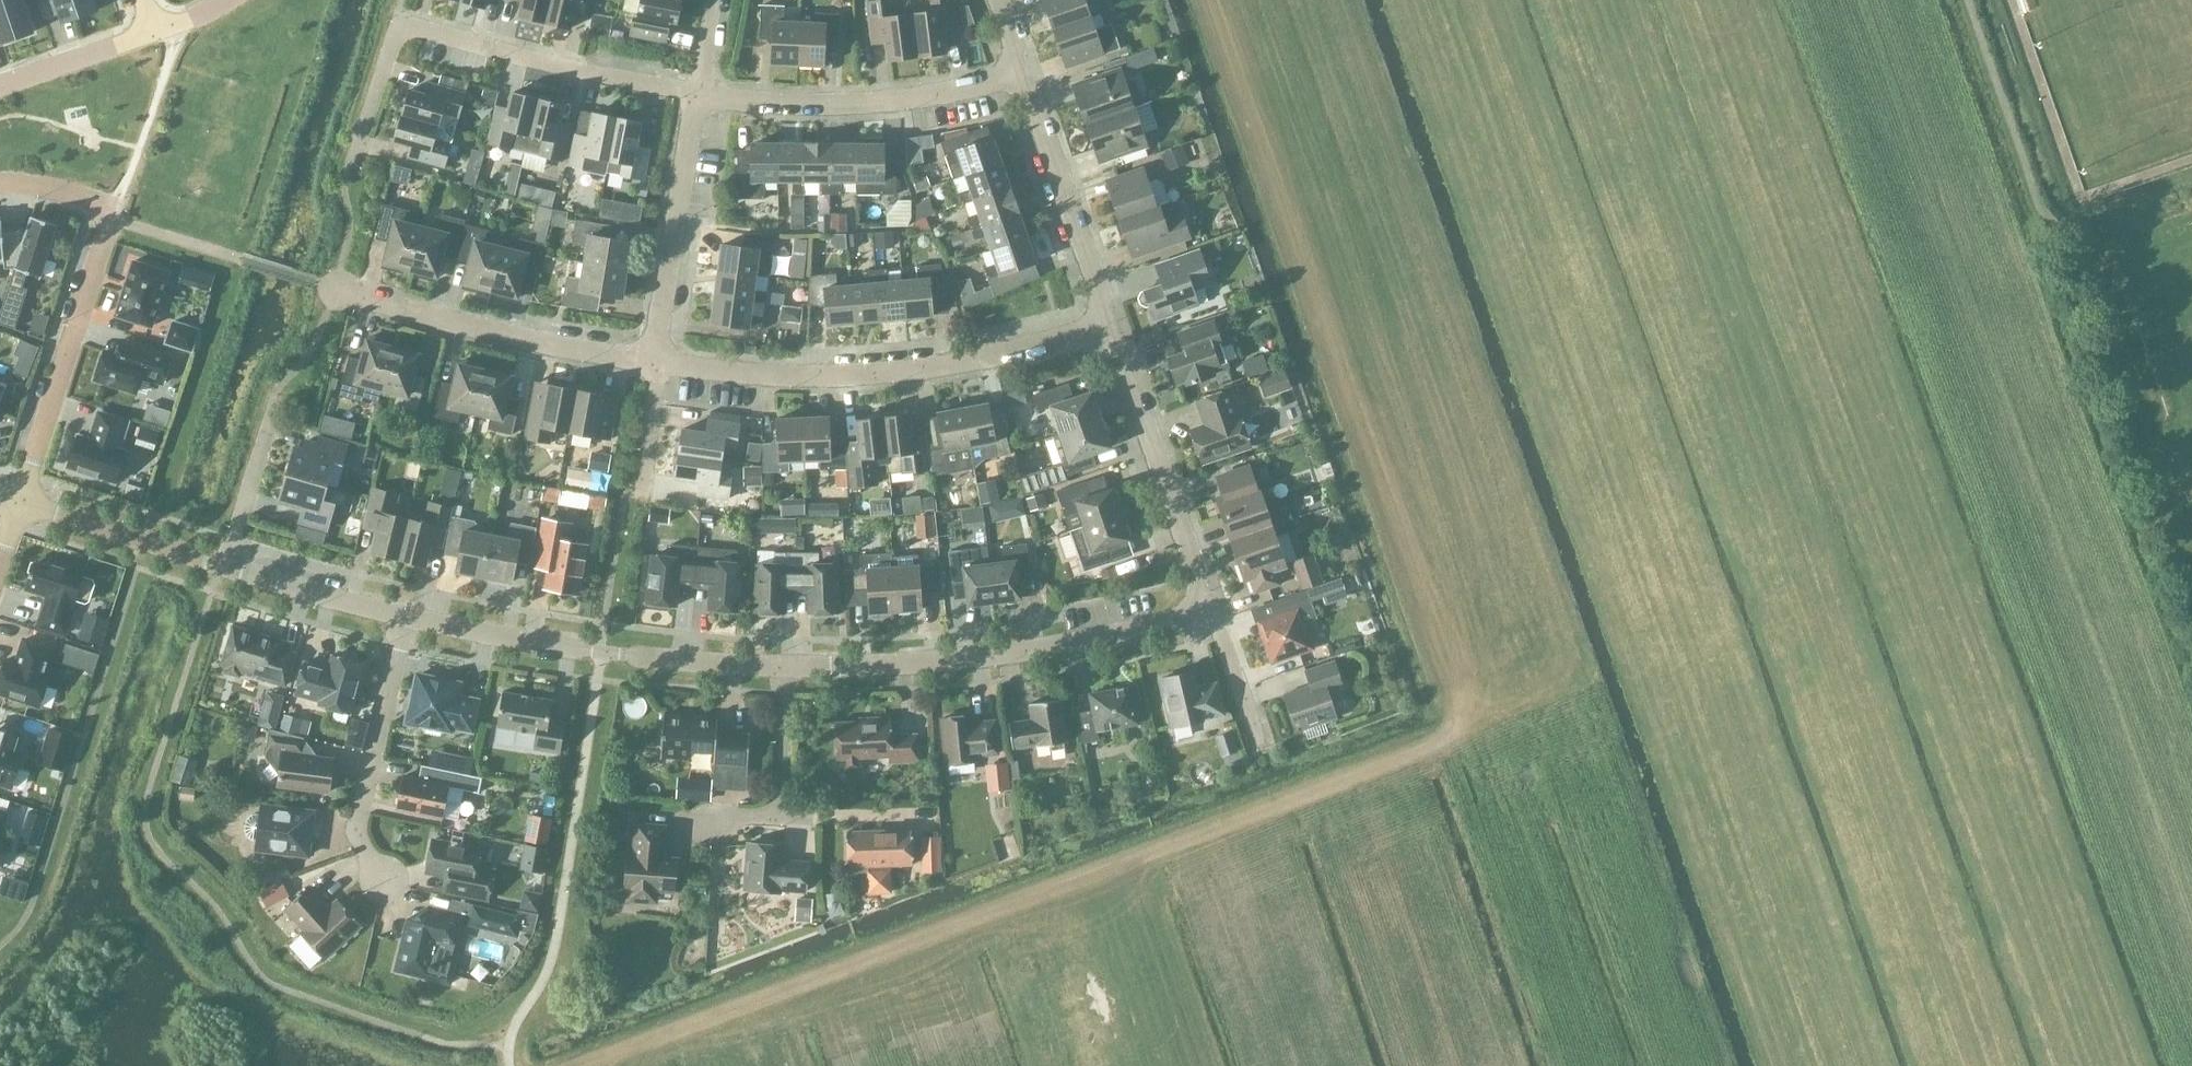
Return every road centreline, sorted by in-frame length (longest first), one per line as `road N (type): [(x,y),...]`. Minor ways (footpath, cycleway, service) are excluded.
road 1 (residential): [(351,167),(400,22),(697,95)]
road 2 (residential): [(656,362),(788,376),(889,371),(984,357),(1107,323)]
road 3 (residential): [(785,667),(997,654),(1208,612)]
road 4 (residential): [(785,667),(601,652),(406,616)]
road 5 (residential): [(0,184),(116,208),(34,459)]
road 6 (residential): [(697,95),(848,103),(1020,73)]
road 7 (residential): [(656,362),(469,326),(339,290)]
road 8 (residential): [(1208,612),(1107,323)]
road 9 (residential): [(385,881),(357,833),(406,616)]
road 10 (residential): [(656,362),(697,95)]
road 11 (residential): [(1107,323),(1020,73)]
road 12 (residential): [(406,616),(225,566)]
road 13 (residential): [(225,566),(62,515)]
road 14 (residential): [(0,86),(154,33)]
road 15 (residential): [(225,566),(270,422)]
road 16 (residential): [(780,816),(785,667)]
road 17 (residential): [(1259,747),(1208,612)]
road 18 (residential): [(640,503),(656,362)]

